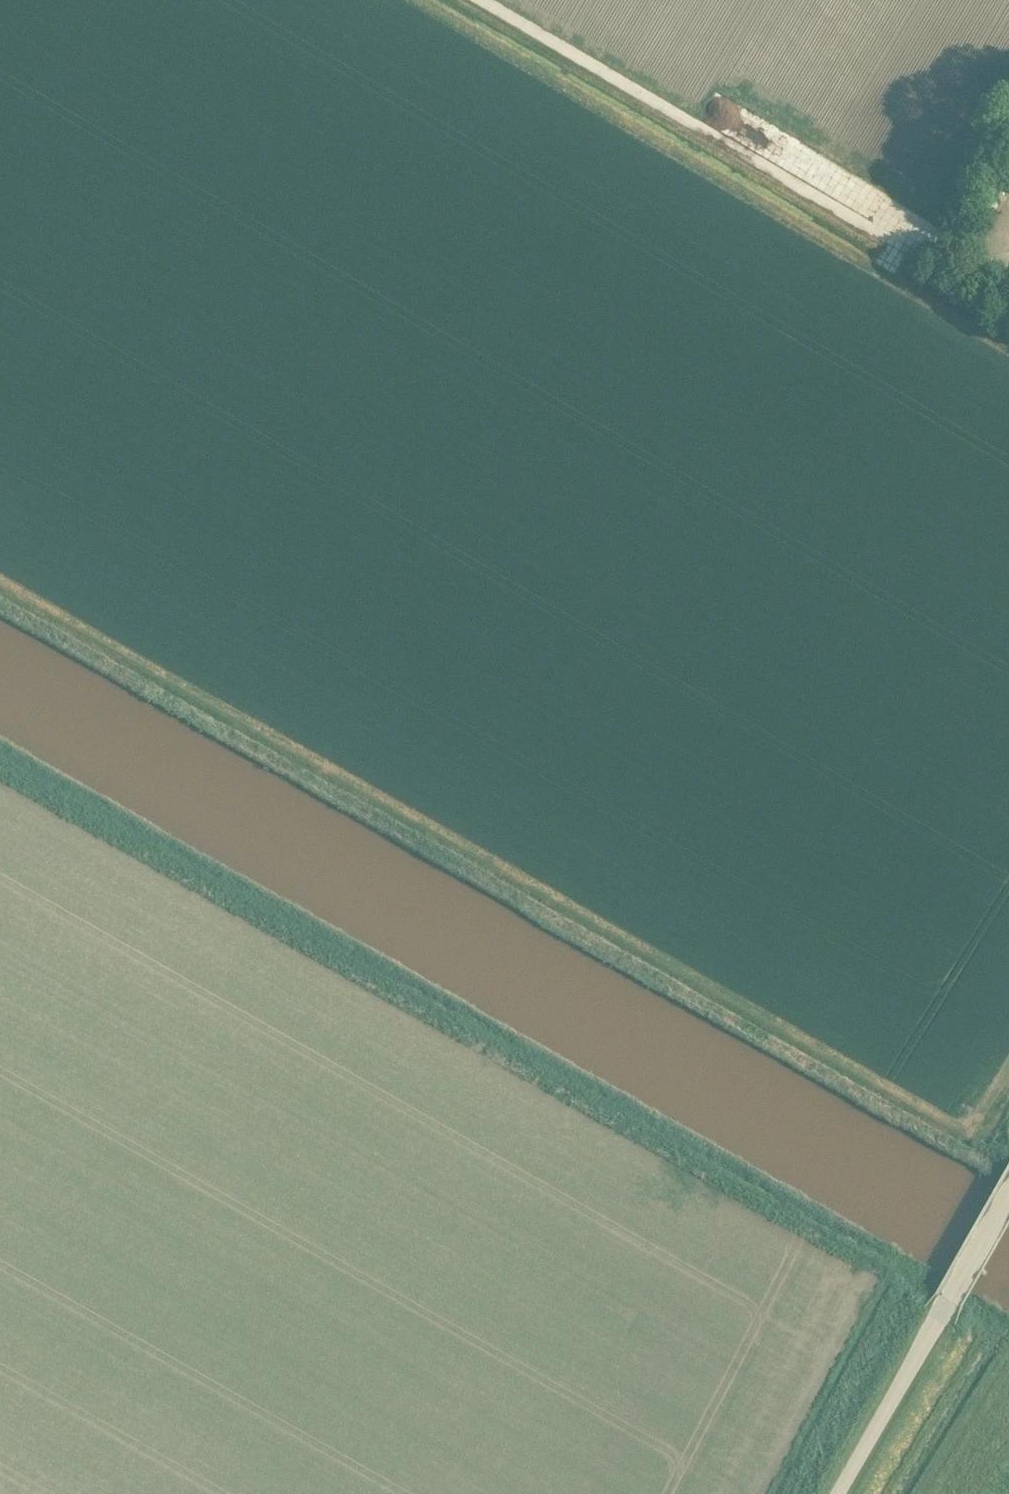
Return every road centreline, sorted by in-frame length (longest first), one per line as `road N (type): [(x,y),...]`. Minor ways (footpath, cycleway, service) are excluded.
road 1 (unclassified): [(835,1493),(1008,1191)]

